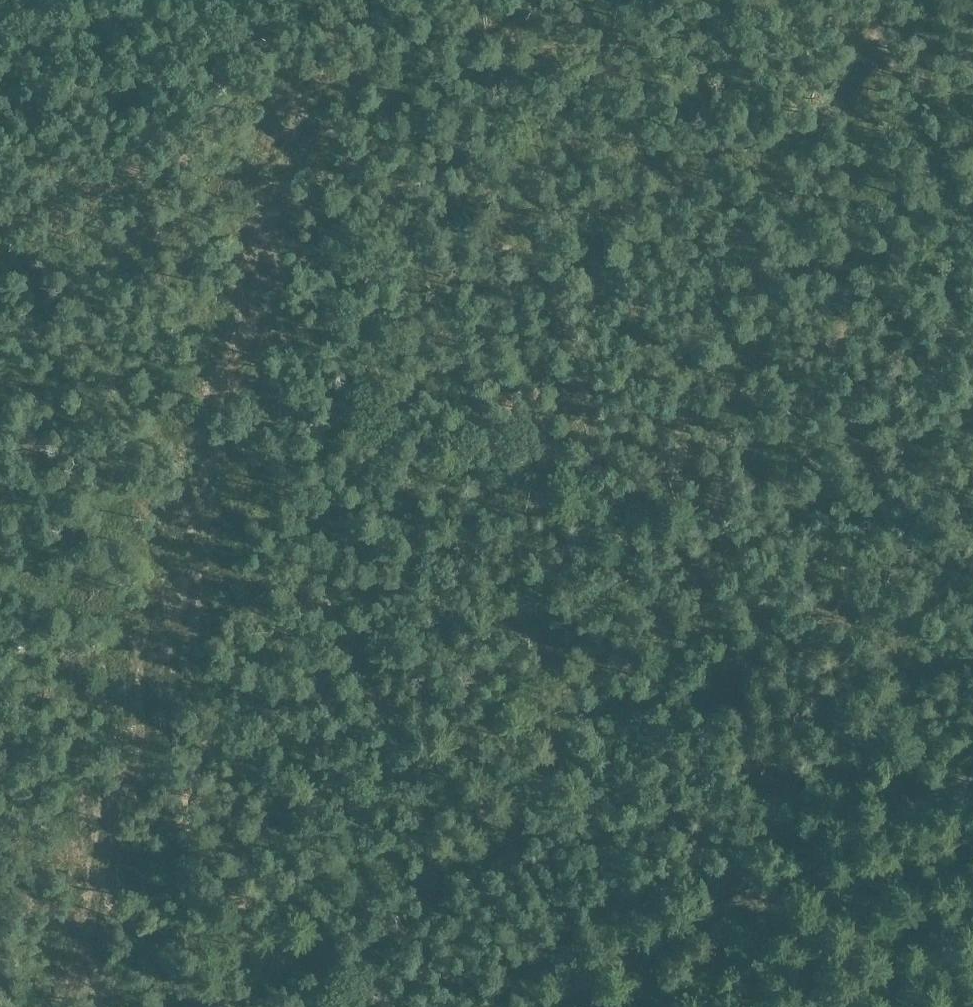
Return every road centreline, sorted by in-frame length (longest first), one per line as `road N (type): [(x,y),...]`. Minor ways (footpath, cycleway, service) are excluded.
road 1 (track): [(972,777),(537,1006)]

